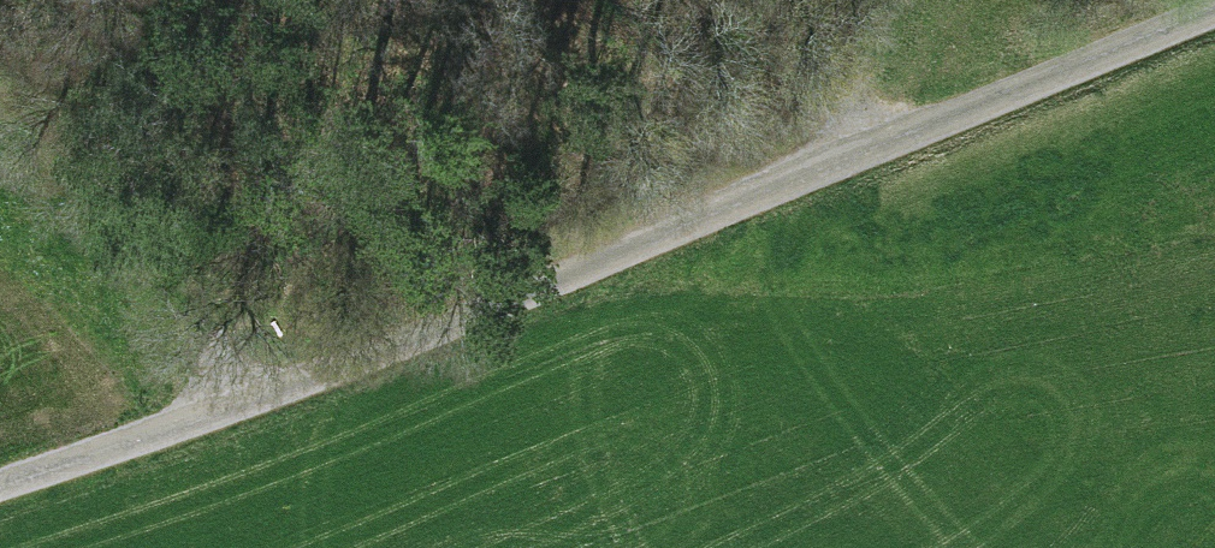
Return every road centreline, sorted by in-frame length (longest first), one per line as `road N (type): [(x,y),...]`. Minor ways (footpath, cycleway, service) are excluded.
road 1 (unclassified): [(1214,7),(217,408),(0,487)]
road 2 (track): [(0,229),(217,408)]
road 3 (track): [(850,154),(880,0)]

